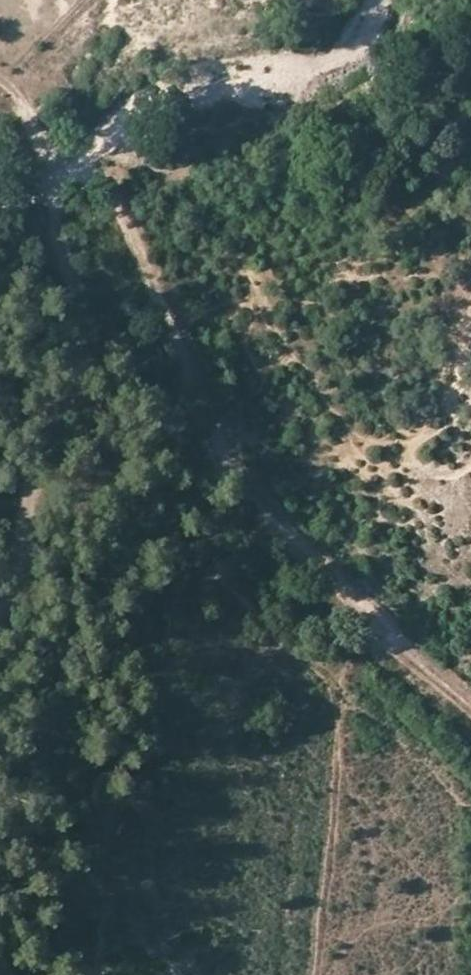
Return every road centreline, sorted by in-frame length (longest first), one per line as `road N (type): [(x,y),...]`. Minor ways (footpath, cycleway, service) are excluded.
road 1 (track): [(70,197),(115,227),(198,416),(267,517),(470,713)]
road 2 (track): [(0,475),(51,418),(86,317),(70,197)]
road 3 (track): [(0,581),(16,553),(51,418)]

